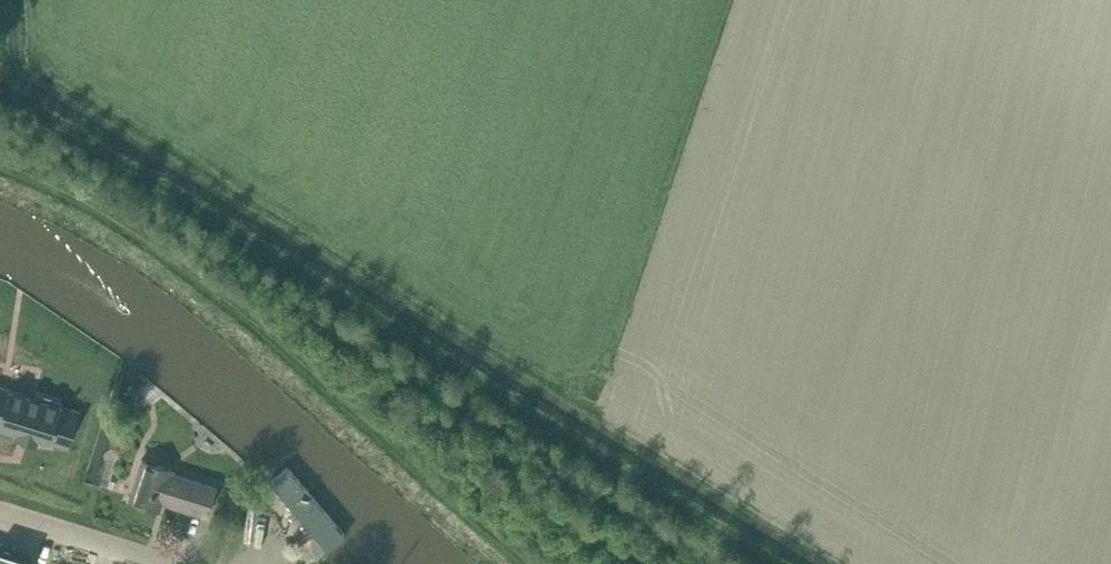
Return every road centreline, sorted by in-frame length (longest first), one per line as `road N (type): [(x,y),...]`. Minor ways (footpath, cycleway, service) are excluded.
road 1 (unclassified): [(0,512),(167,563)]

